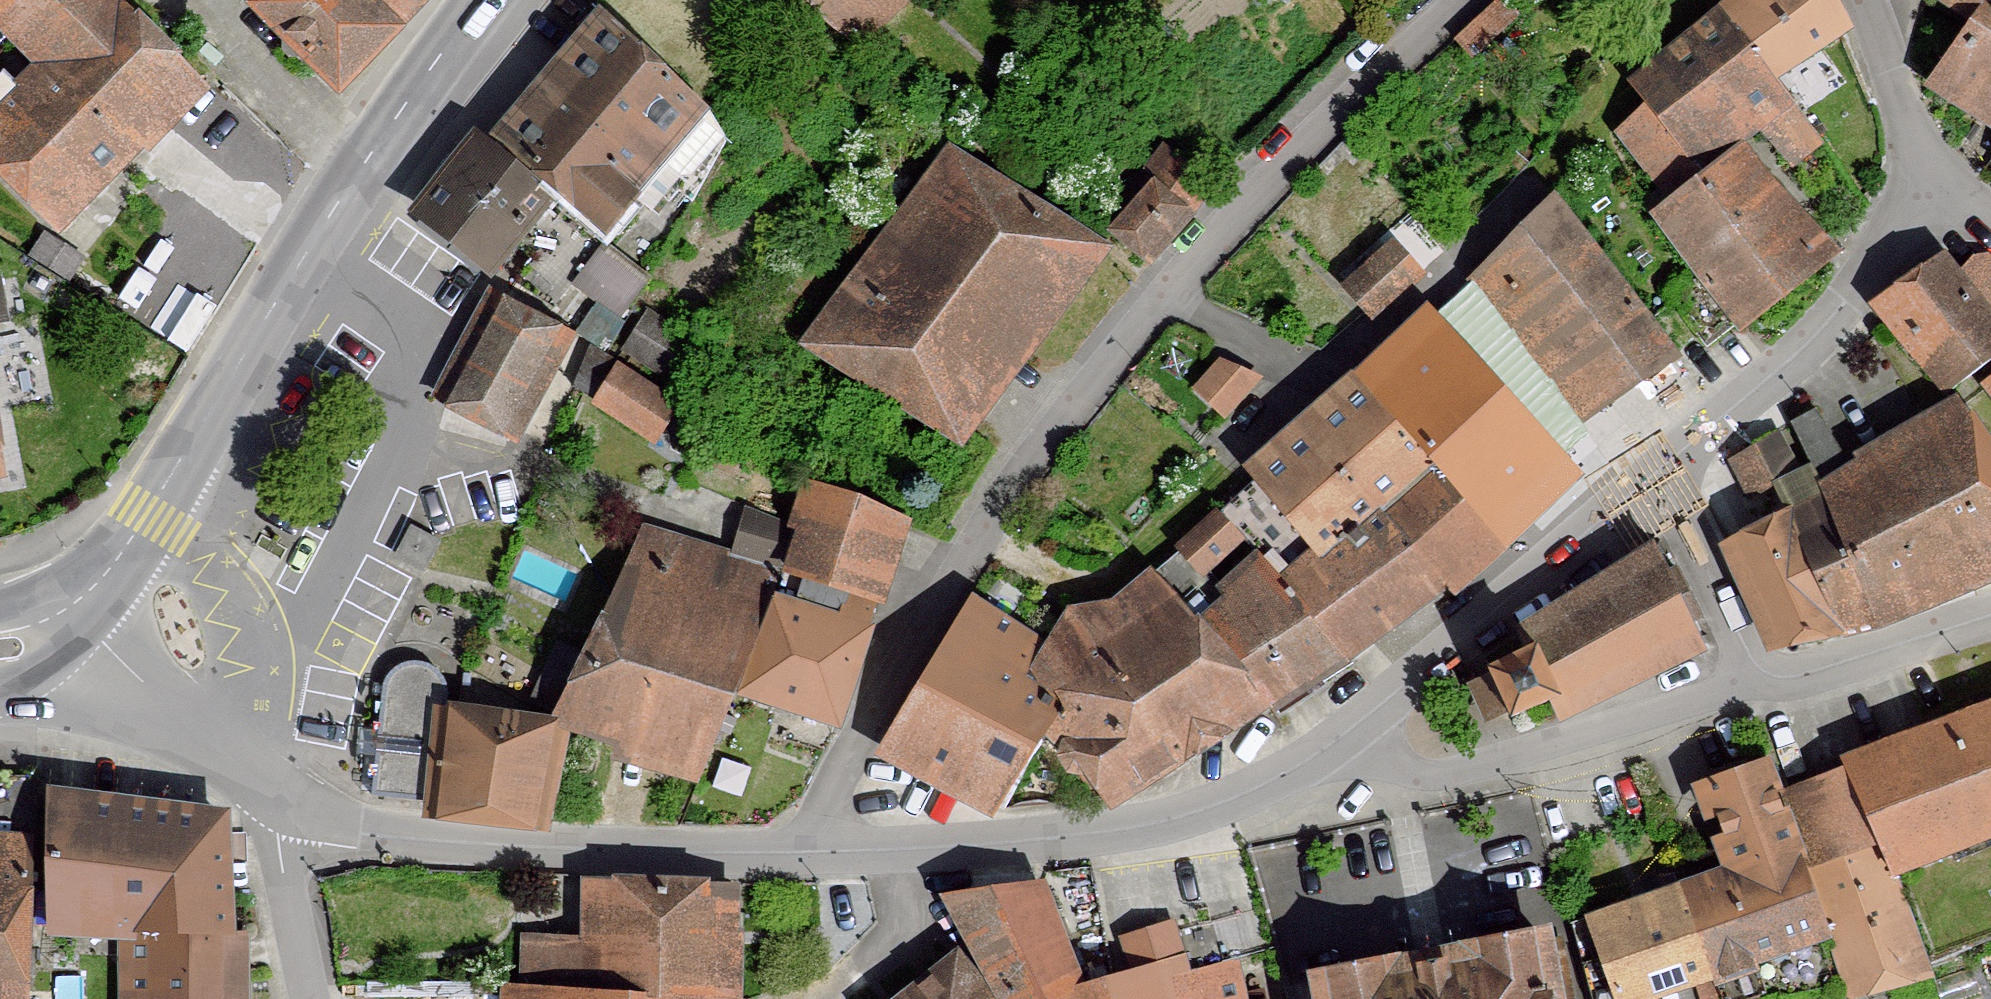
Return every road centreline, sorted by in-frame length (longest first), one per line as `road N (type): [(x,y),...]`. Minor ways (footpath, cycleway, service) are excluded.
road 1 (residential): [(785,852),(980,533),(1165,298),(1326,120),(1453,0)]
road 2 (secondary): [(76,602),(118,556),(360,173),(490,0)]
road 3 (residential): [(785,852),(901,852),(1161,826),(1277,782),(1344,740)]
road 4 (residential): [(282,804),(430,840),(785,852)]
road 5 (residential): [(1344,740),(1399,771),(1445,776),(1521,763),(1753,696)]
road 6 (residential): [(1934,178),(1845,302),(1655,476)]
road 7 (residential): [(1655,476),(1344,740)]
road 8 (residential): [(76,602),(103,642),(212,753),(282,804)]
road 9 (residential): [(1753,696),(1990,618)]
road 10 (residential): [(1753,696),(1655,476)]
road 11 (residential): [(282,804),(308,998)]
road 12 (residential): [(1865,0),(1934,178)]

